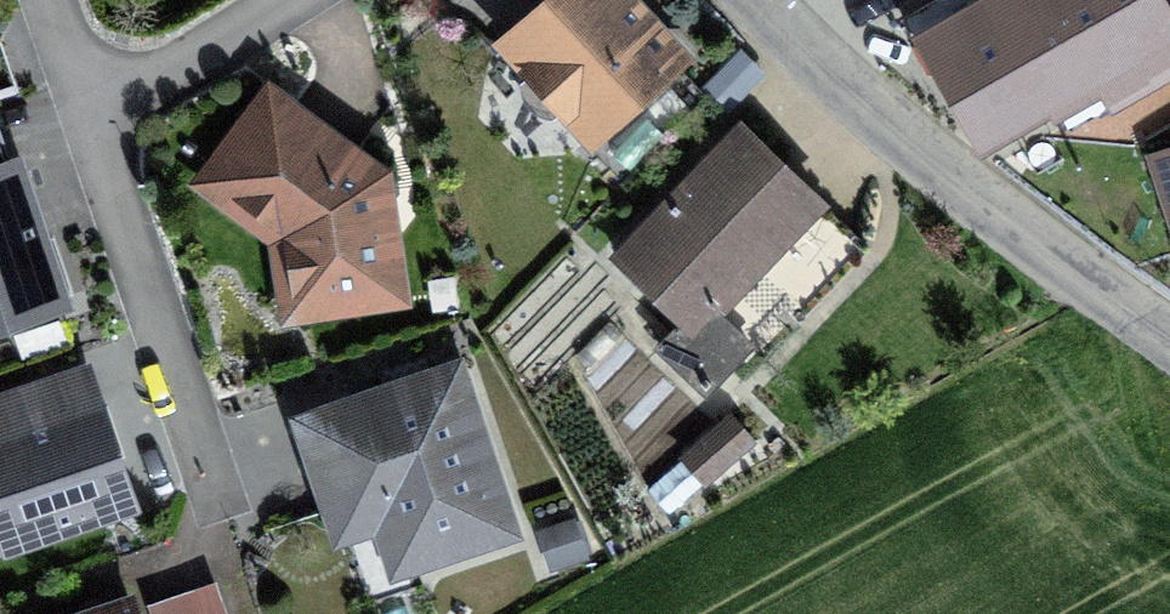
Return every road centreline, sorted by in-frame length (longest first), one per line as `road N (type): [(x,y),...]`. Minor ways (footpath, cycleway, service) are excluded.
road 1 (unclassified): [(1169,339),(932,155),(763,0)]

